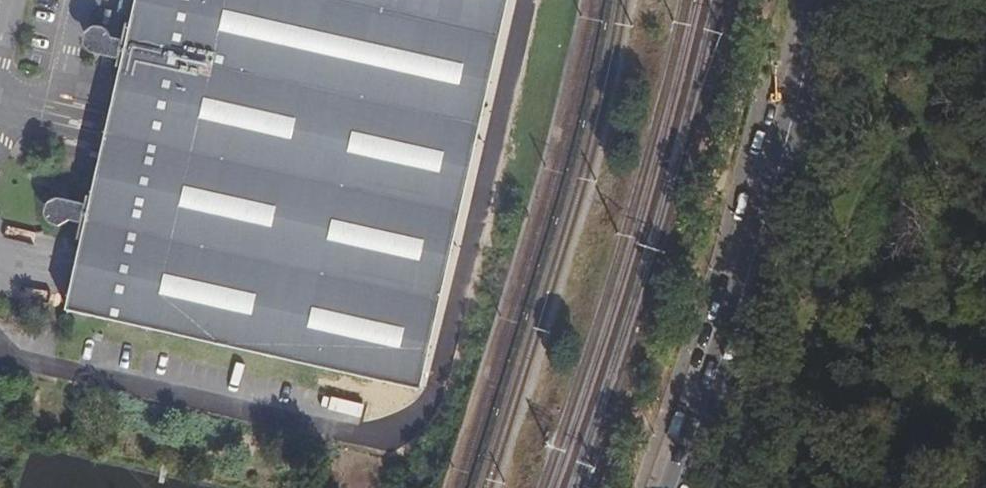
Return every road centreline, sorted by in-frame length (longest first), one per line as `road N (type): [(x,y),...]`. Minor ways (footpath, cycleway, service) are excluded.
road 1 (tertiary): [(822,0),(739,309),(676,487)]

